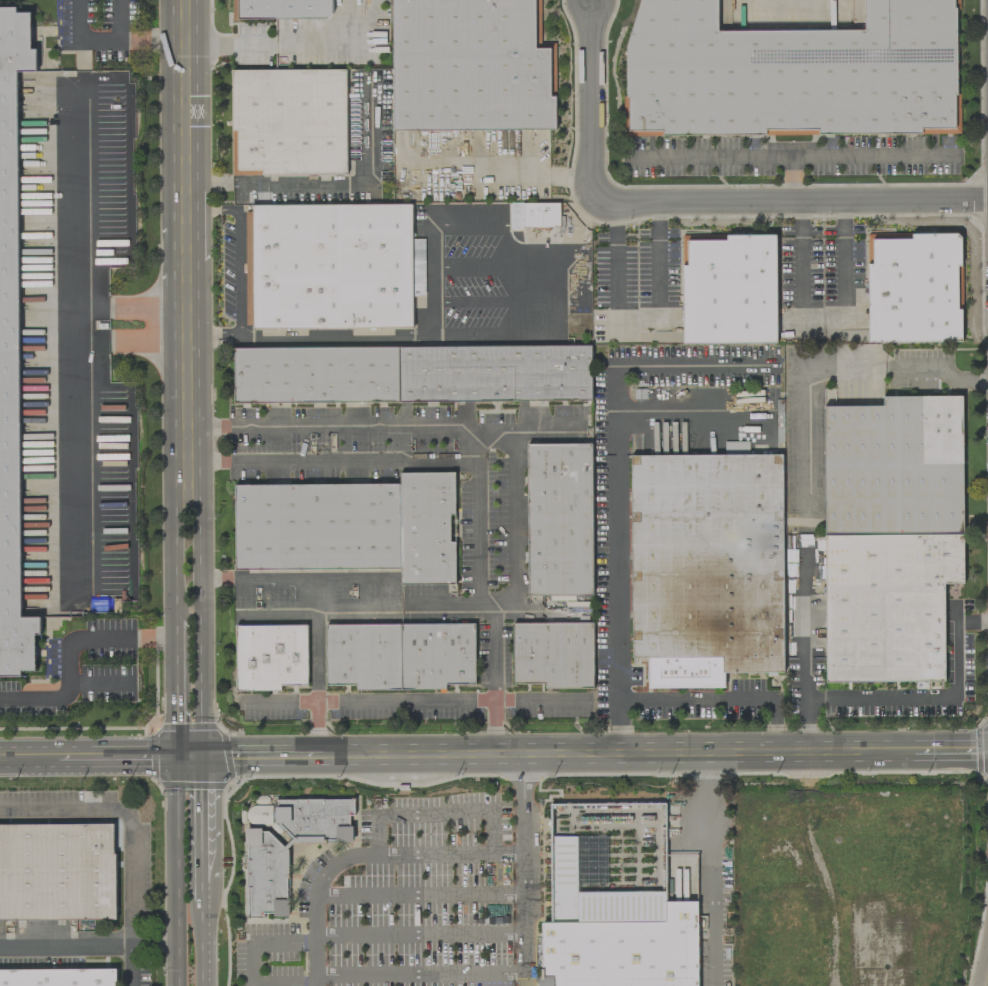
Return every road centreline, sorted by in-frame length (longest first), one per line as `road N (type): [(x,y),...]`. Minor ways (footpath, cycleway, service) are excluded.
road 1 (tertiary): [(0,758),(987,748)]
road 2 (primary): [(200,756),(197,332)]
road 3 (residential): [(600,205),(987,205)]
road 4 (primary): [(171,314),(173,624)]
road 5 (primary): [(174,756),(176,985)]
road 6 (primary): [(168,0),(170,228)]
road 7 (residential): [(591,3),(600,205)]
road 8 (primary): [(196,177),(195,0)]
road 9 (primary): [(173,624),(174,756)]
road 10 (primary): [(201,880),(200,756)]

